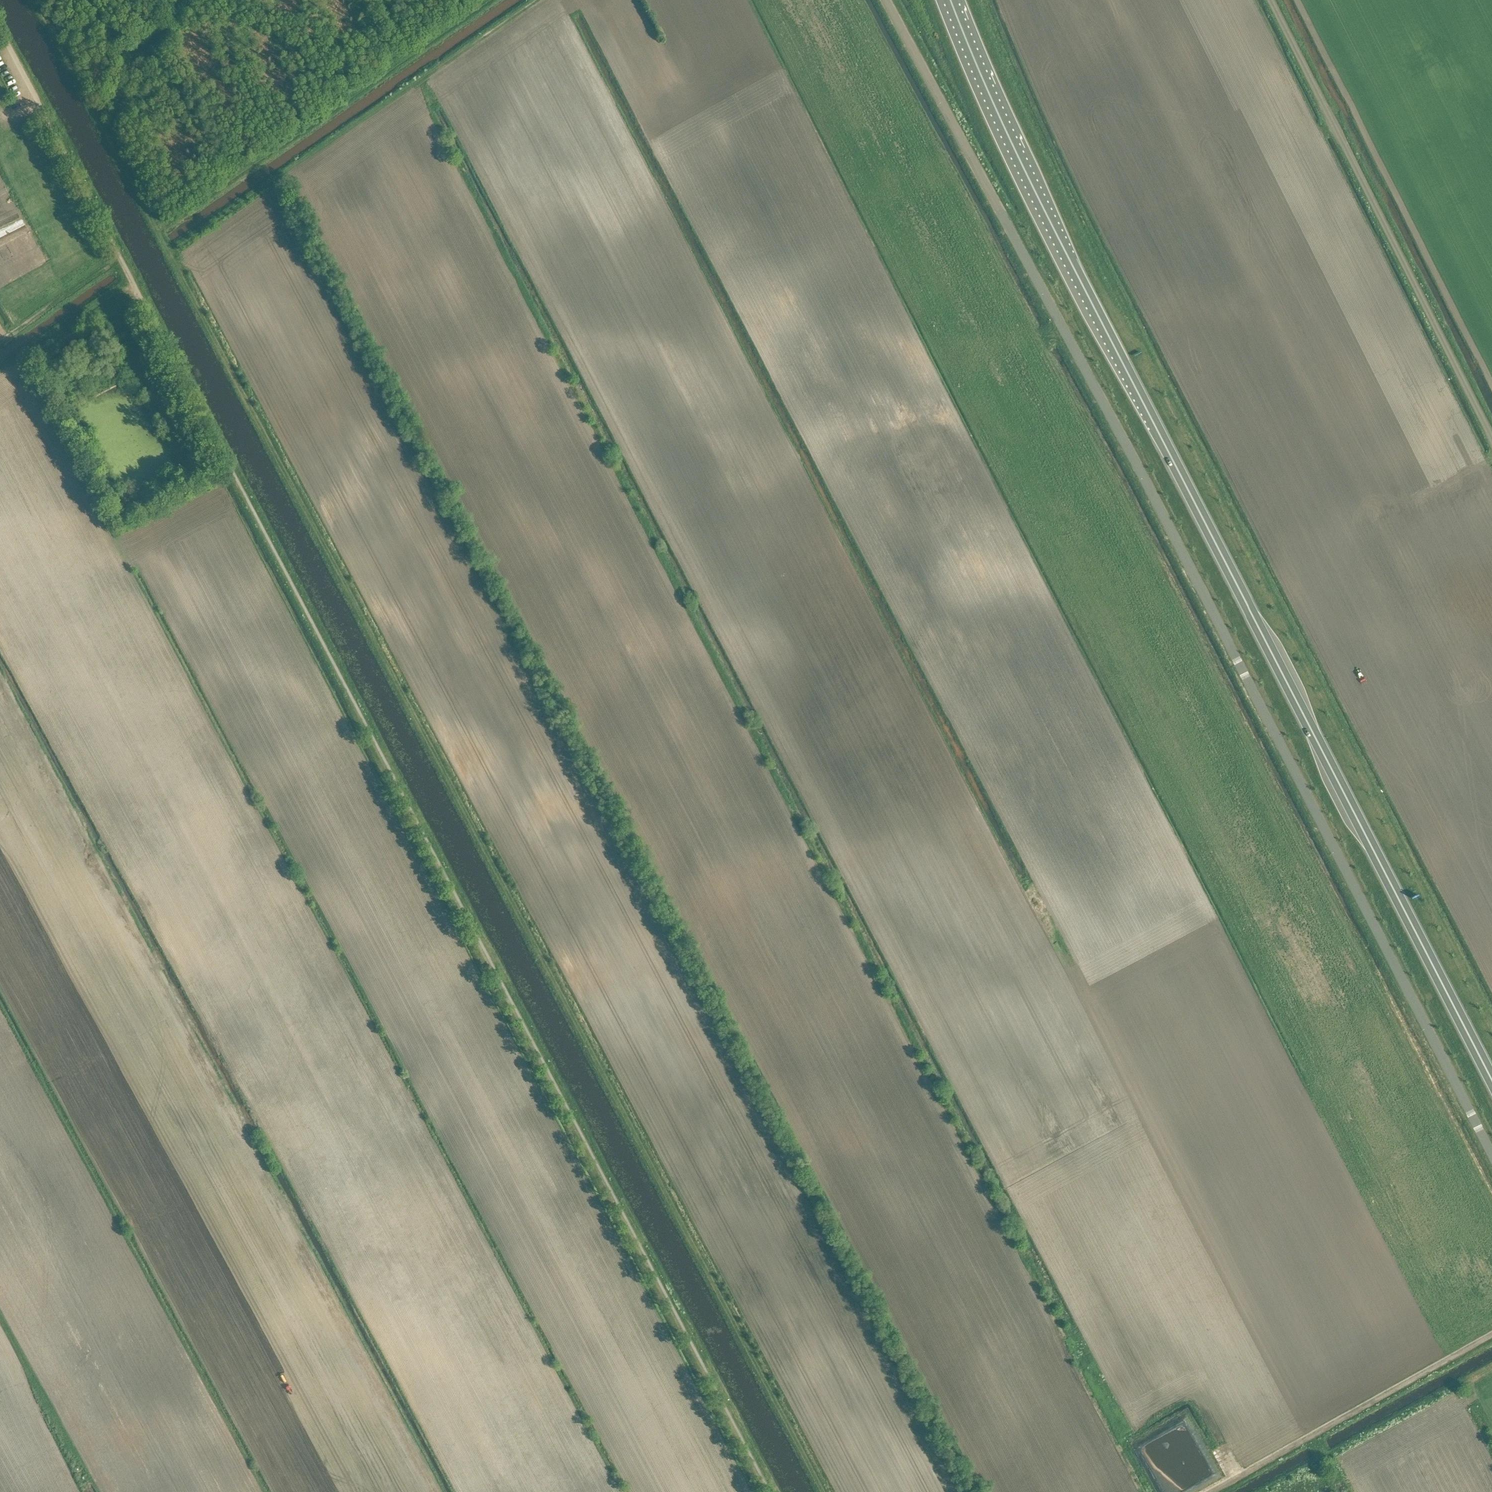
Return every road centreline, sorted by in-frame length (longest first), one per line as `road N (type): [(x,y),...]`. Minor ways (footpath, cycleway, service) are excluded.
road 1 (unclassified): [(1491,1154),(885,0)]
road 2 (trunk): [(1491,1083),(1105,341),(1007,143),(950,0)]
road 3 (unclassified): [(1491,443),(1271,0)]

